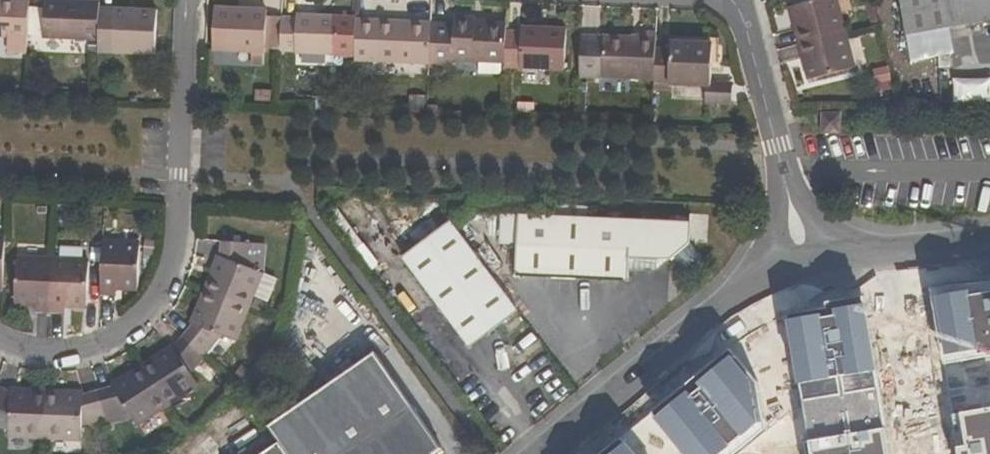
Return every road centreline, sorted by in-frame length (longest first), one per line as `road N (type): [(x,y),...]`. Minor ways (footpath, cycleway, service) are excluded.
road 1 (residential): [(493,453),(288,216),(172,217)]
road 2 (residential): [(754,290),(537,453)]
road 3 (residential): [(172,217),(146,305),(103,340),(24,355),(0,343)]
road 4 (residential): [(183,0),(172,217)]
road 5 (residential): [(730,0),(784,180)]
road 6 (residential): [(989,248),(846,262)]

